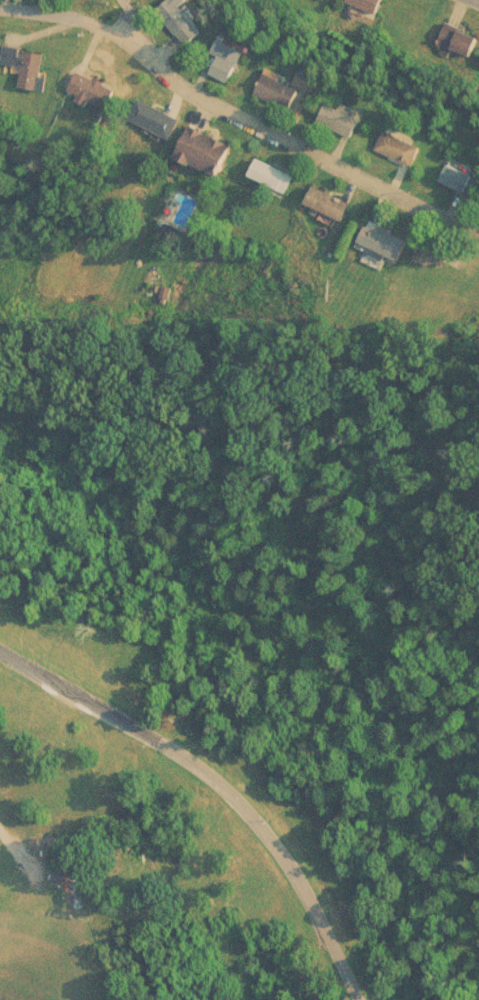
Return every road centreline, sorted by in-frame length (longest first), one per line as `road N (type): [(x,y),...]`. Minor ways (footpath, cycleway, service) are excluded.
road 1 (residential): [(30,0),(119,25),(203,89),(478,228)]

